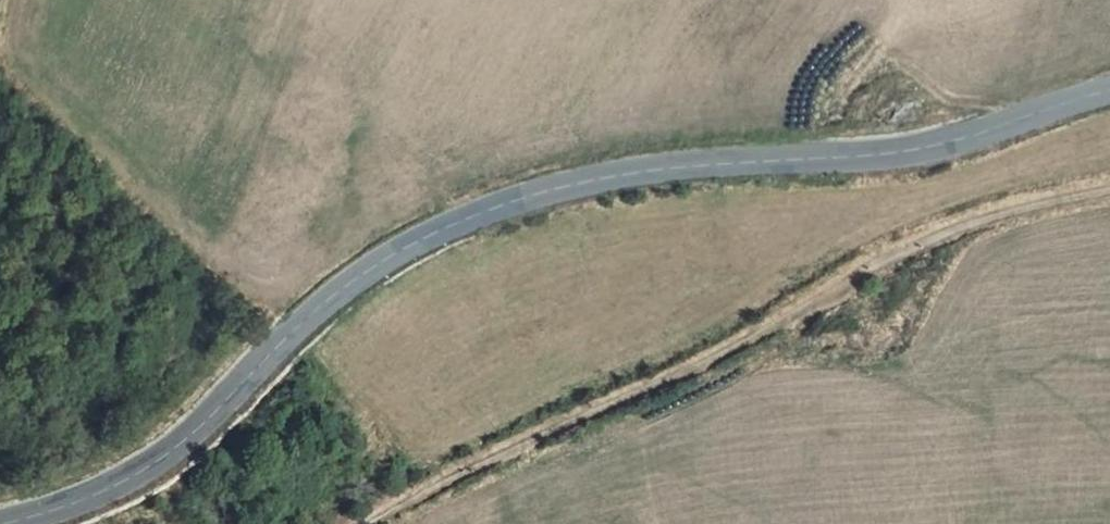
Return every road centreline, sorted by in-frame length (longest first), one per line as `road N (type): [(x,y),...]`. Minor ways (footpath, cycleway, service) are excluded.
road 1 (tertiary): [(1109,94),(899,153),(667,169),(557,188),(447,225),(354,280),(162,459),(88,501),(0,523)]
road 2 (track): [(385,523),(786,329),(850,284),(953,232),(1109,197)]

